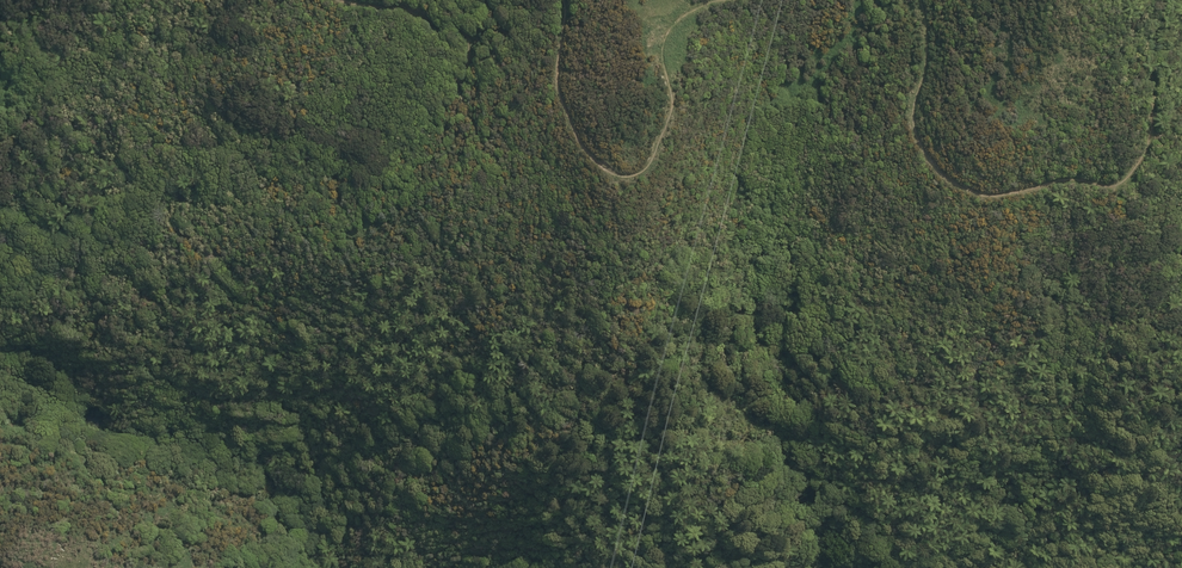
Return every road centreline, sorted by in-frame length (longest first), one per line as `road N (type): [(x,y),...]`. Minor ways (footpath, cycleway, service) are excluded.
road 1 (track): [(919,0),(927,52),(914,115),(929,161),(961,186),(1005,192),(1115,186),(1134,172),(1155,123),(1147,39),(1157,0)]
road 2 (track): [(562,0),(559,90),(588,149),(625,176),(655,163),(671,104),(665,38),(677,18),(717,0)]
road 3 (track): [(347,0),(425,16),(456,77),(468,66),(454,0)]

